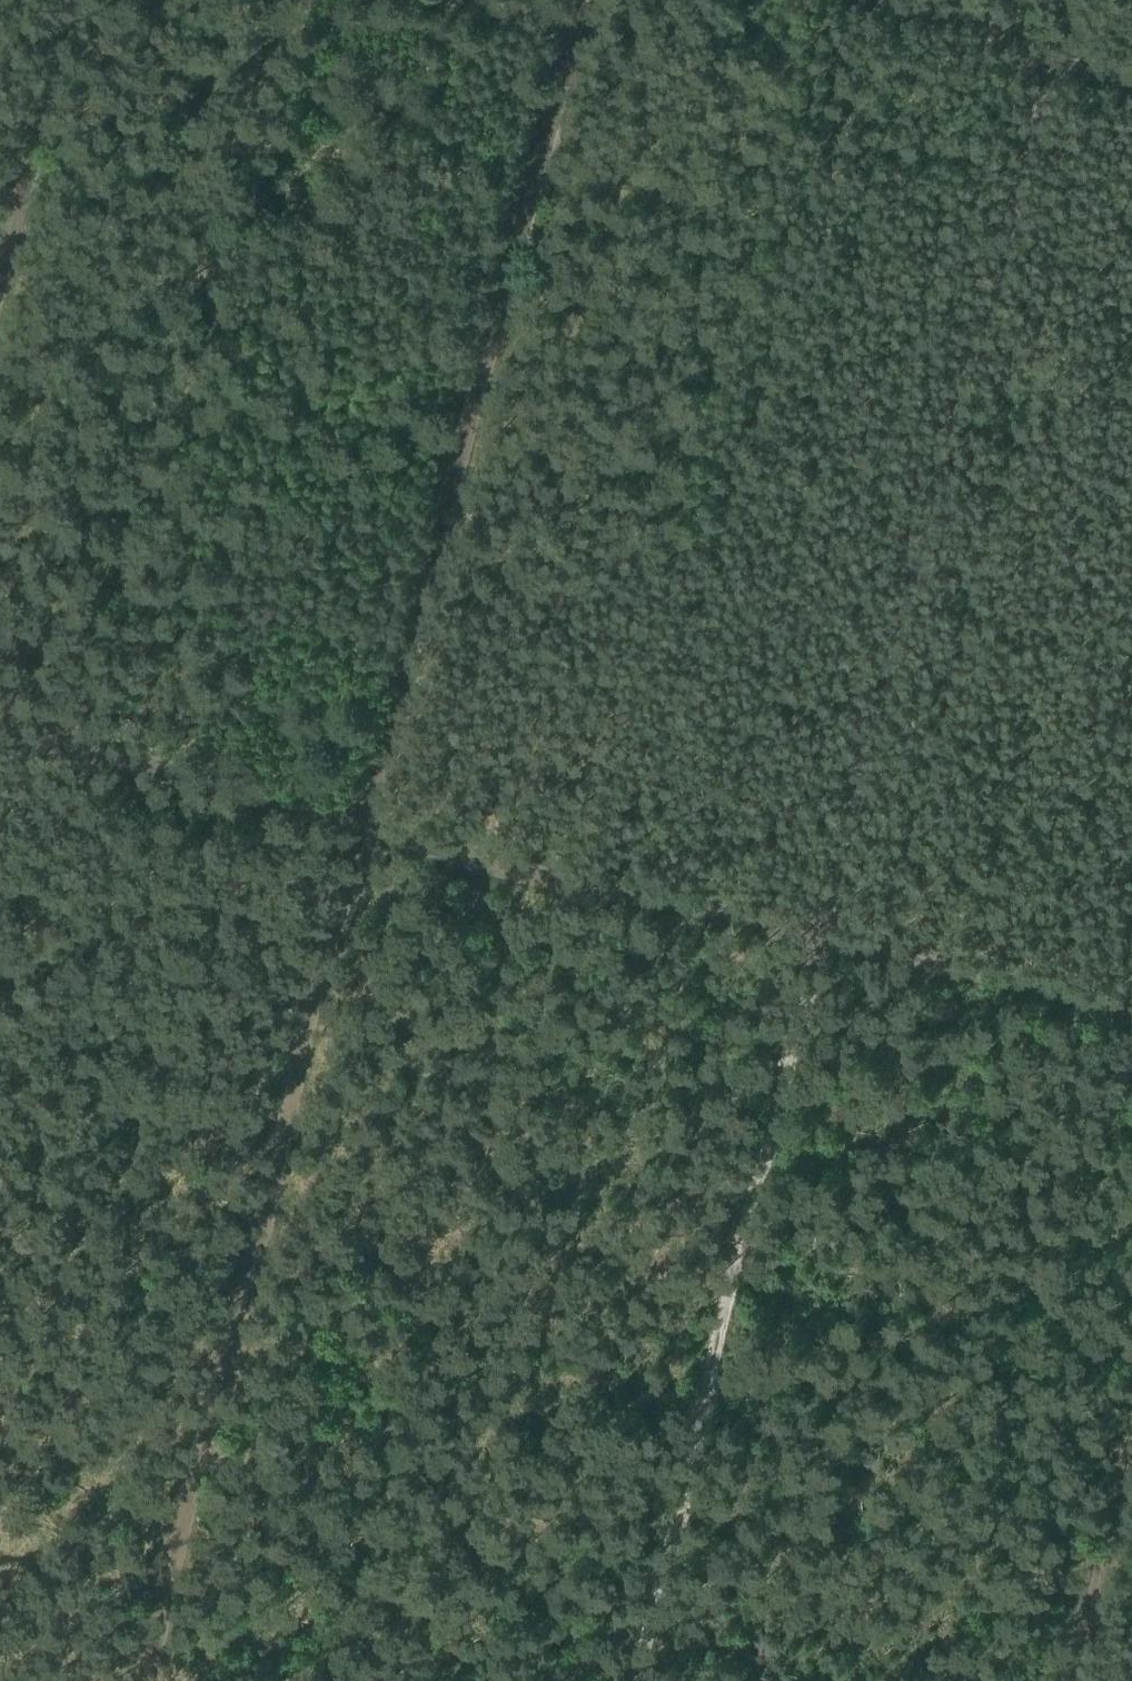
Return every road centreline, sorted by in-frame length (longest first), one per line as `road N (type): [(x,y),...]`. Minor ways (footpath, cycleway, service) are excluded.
road 1 (track): [(147,1680),(363,827),(587,0)]
road 2 (track): [(1131,1009),(0,727)]
road 3 (track): [(1131,1441),(1070,1680)]

